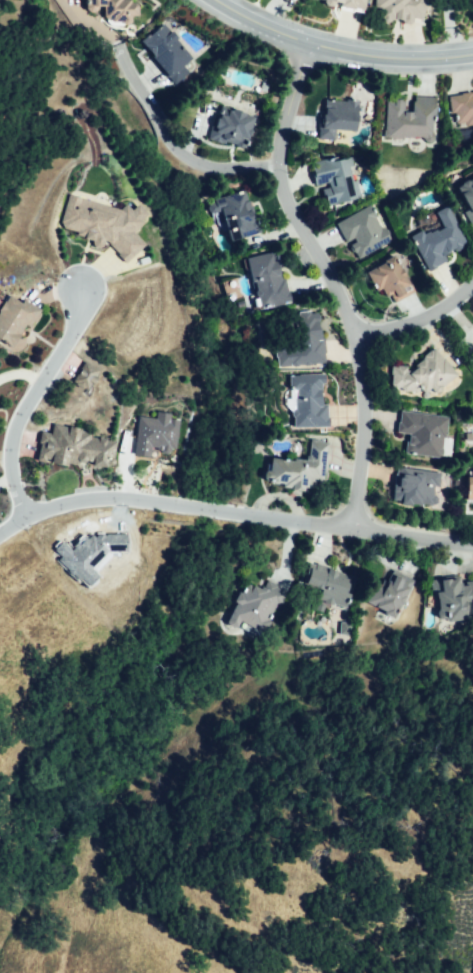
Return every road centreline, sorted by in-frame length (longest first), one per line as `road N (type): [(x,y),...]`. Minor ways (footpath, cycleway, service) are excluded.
road 1 (residential): [(307,39),(279,137),(279,170),(288,207),(356,336),(364,411),(353,528)]
road 2 (residential): [(0,533),(27,516),(99,499),(472,544)]
road 3 (tertiary): [(472,54),(403,55),(307,39),(223,0)]
road 4 (residential): [(89,291),(13,443),(27,516)]
road 5 (residential): [(119,45),(181,154),(206,168),(279,170)]
road 6 (residential): [(356,336),(444,308),(472,284)]

